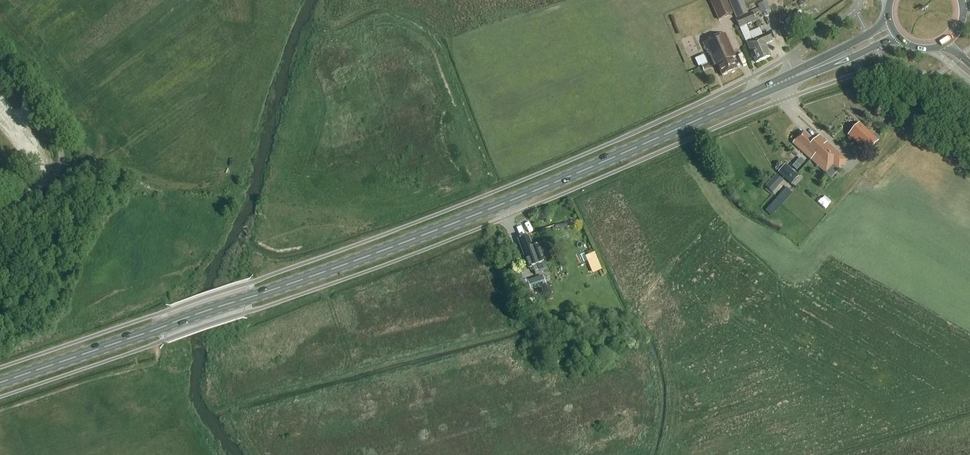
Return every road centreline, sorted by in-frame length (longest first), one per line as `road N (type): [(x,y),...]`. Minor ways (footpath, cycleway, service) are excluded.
road 1 (primary): [(0,383),(522,201),(796,77)]
road 2 (unclassified): [(0,210),(62,165),(57,142),(0,70)]
road 3 (track): [(969,146),(861,72)]

